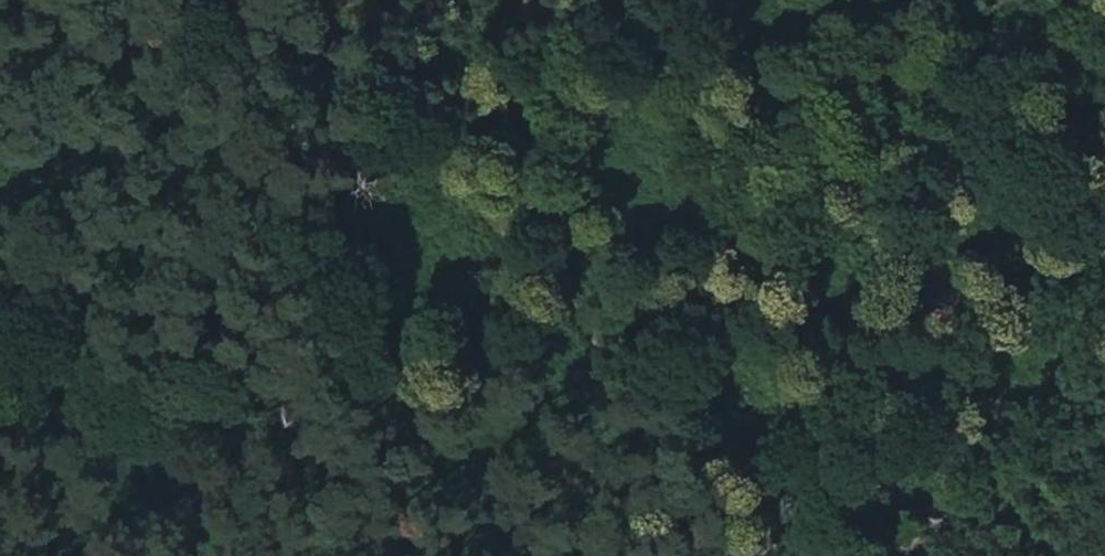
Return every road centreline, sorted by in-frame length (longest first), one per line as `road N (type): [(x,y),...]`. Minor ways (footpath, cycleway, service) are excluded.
road 1 (track): [(888,555),(1104,367)]

